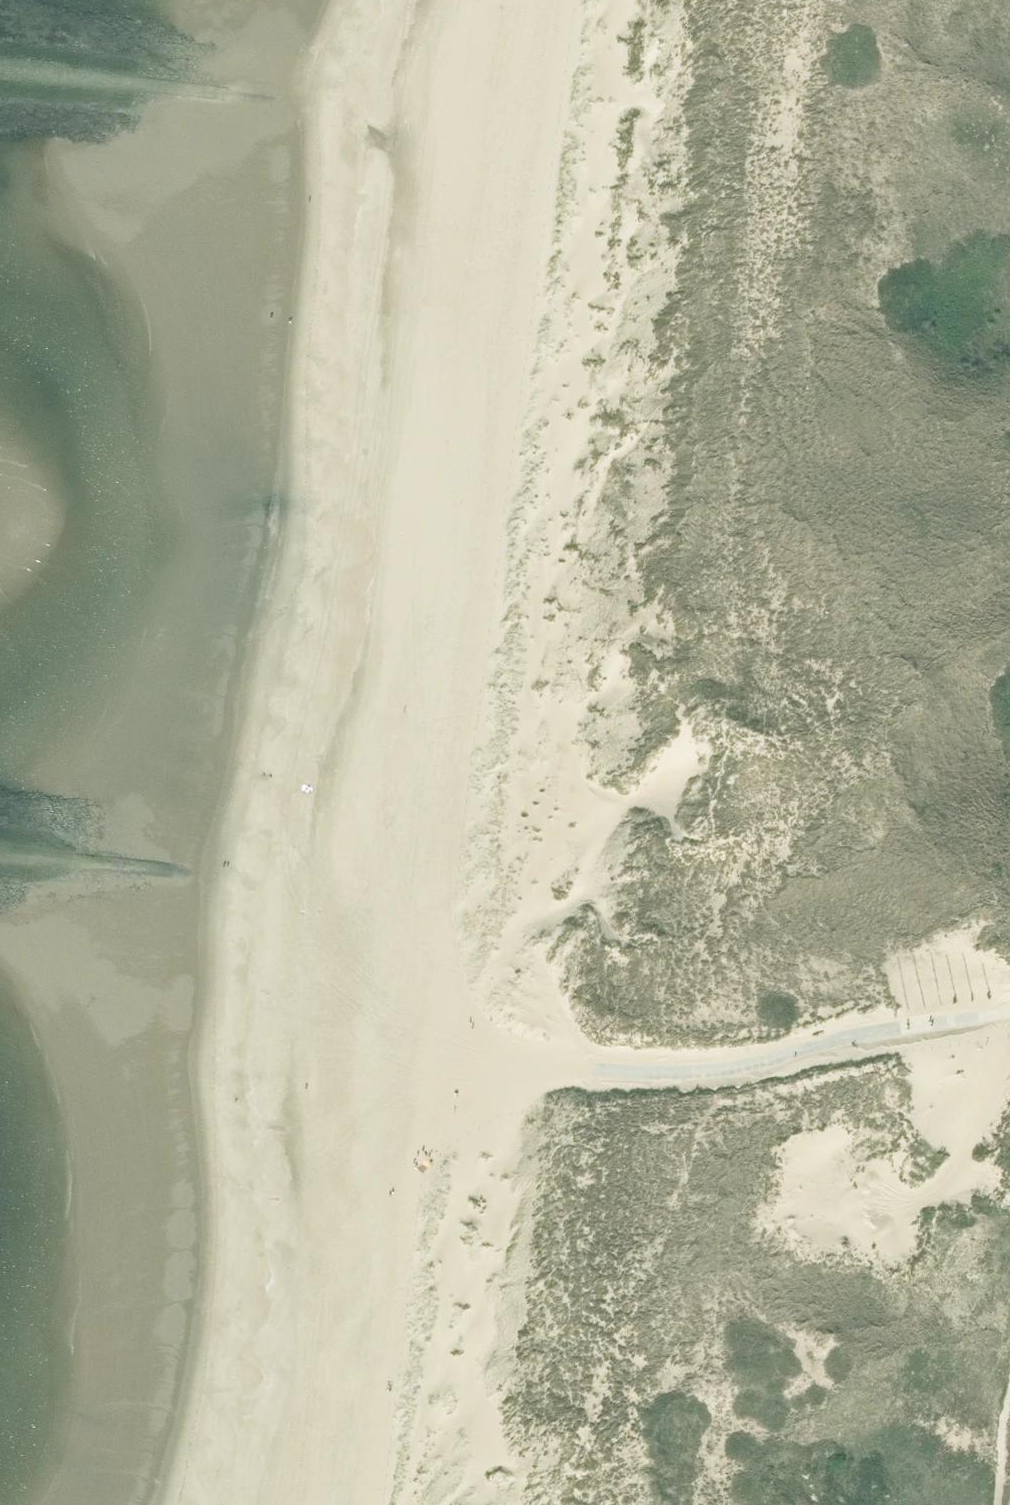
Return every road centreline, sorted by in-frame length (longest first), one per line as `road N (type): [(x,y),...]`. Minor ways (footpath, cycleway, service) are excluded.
road 1 (track): [(450,1059),(675,1074),(1009,1012)]

